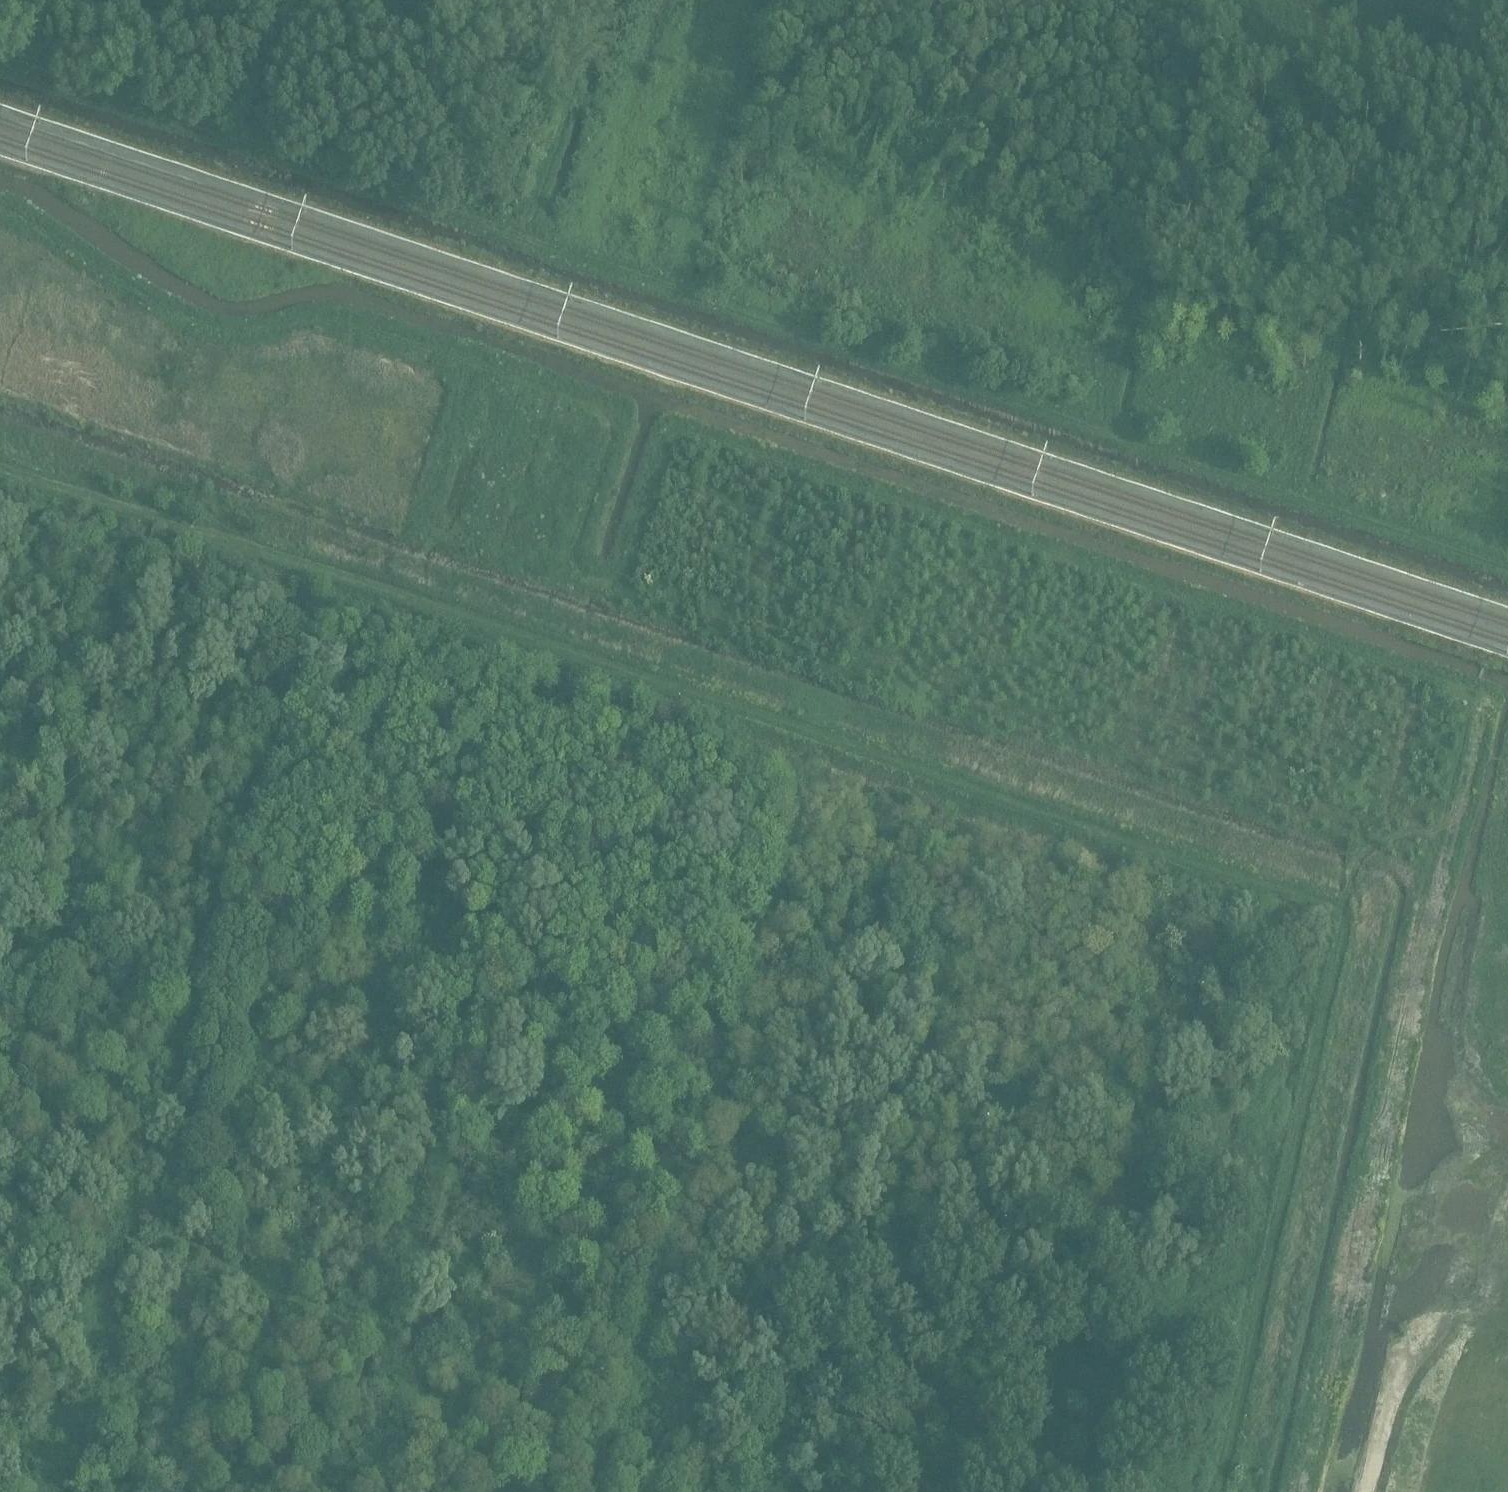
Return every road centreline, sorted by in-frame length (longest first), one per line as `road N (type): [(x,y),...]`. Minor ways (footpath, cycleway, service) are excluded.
road 1 (residential): [(1507,1340),(1446,1338),(1423,1358),(1396,1395),(1376,1491)]

